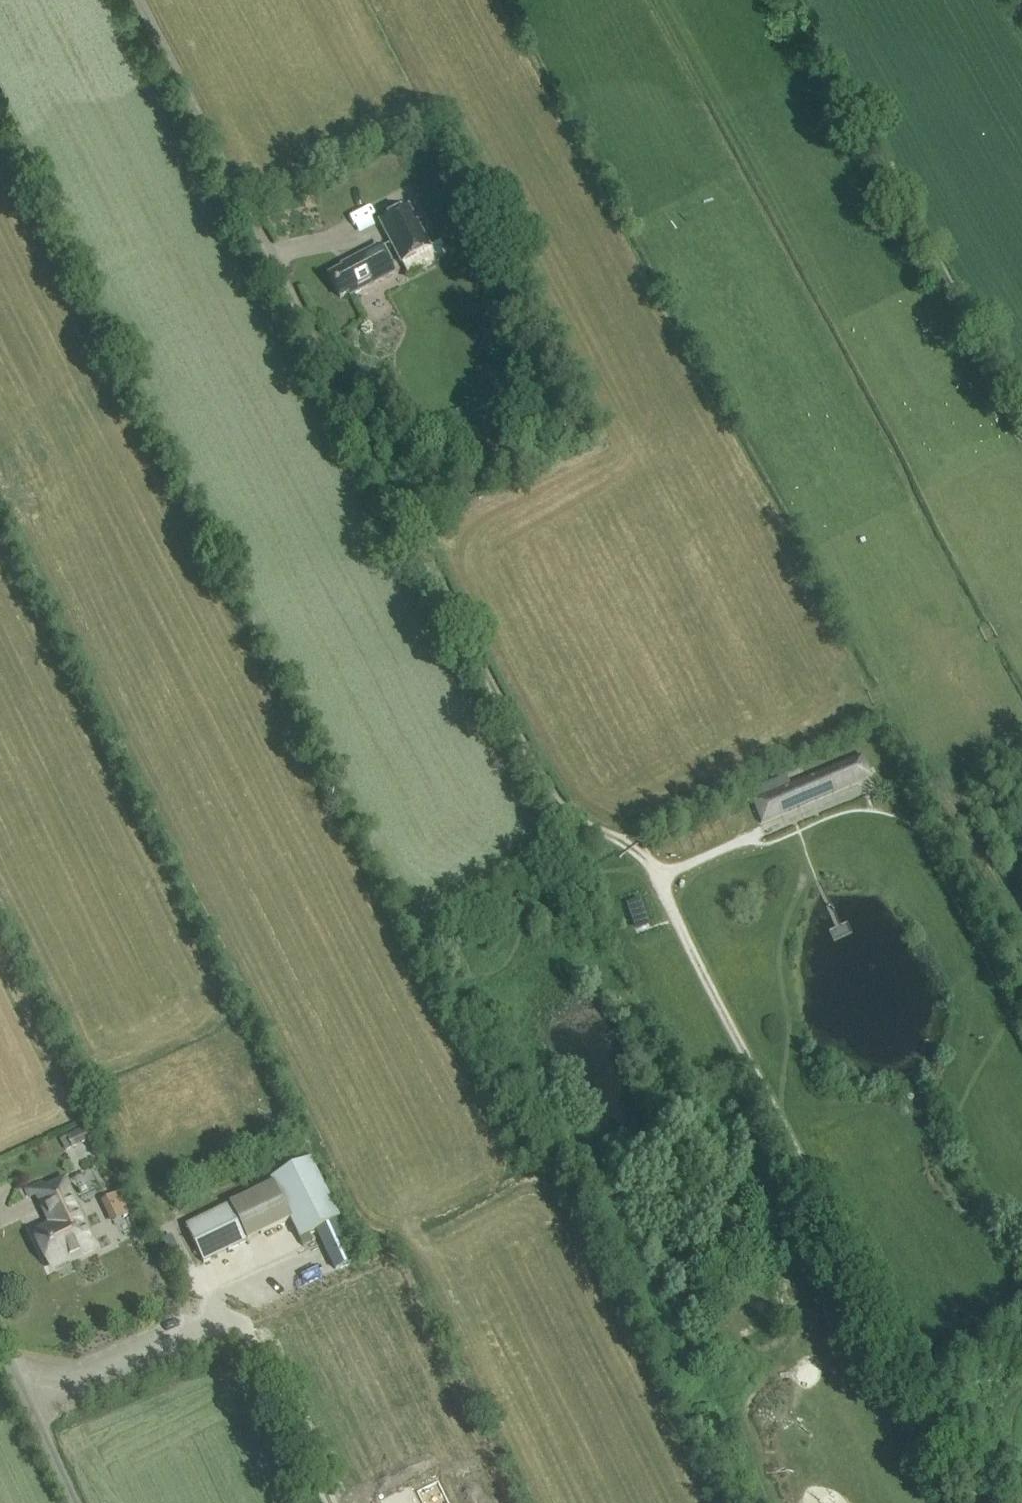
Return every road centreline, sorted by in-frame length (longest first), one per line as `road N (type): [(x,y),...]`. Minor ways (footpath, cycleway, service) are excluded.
road 1 (track): [(139,0),(558,823),(629,848),(657,882)]
road 2 (track): [(657,882),(974,1502)]
road 3 (track): [(1021,380),(979,335),(797,0)]
road 4 (unclassified): [(0,1348),(73,1502)]

